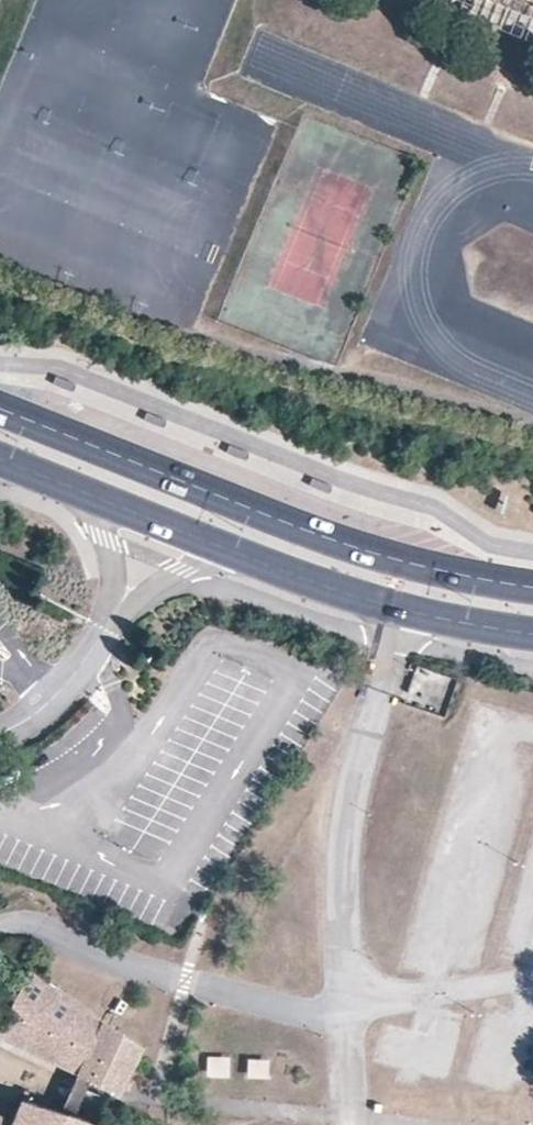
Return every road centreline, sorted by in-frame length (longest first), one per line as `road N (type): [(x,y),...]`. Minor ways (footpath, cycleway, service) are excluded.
road 1 (primary): [(532,593),(313,535),(0,410)]
road 2 (primary): [(0,464),(287,580),(404,612),(532,633)]

